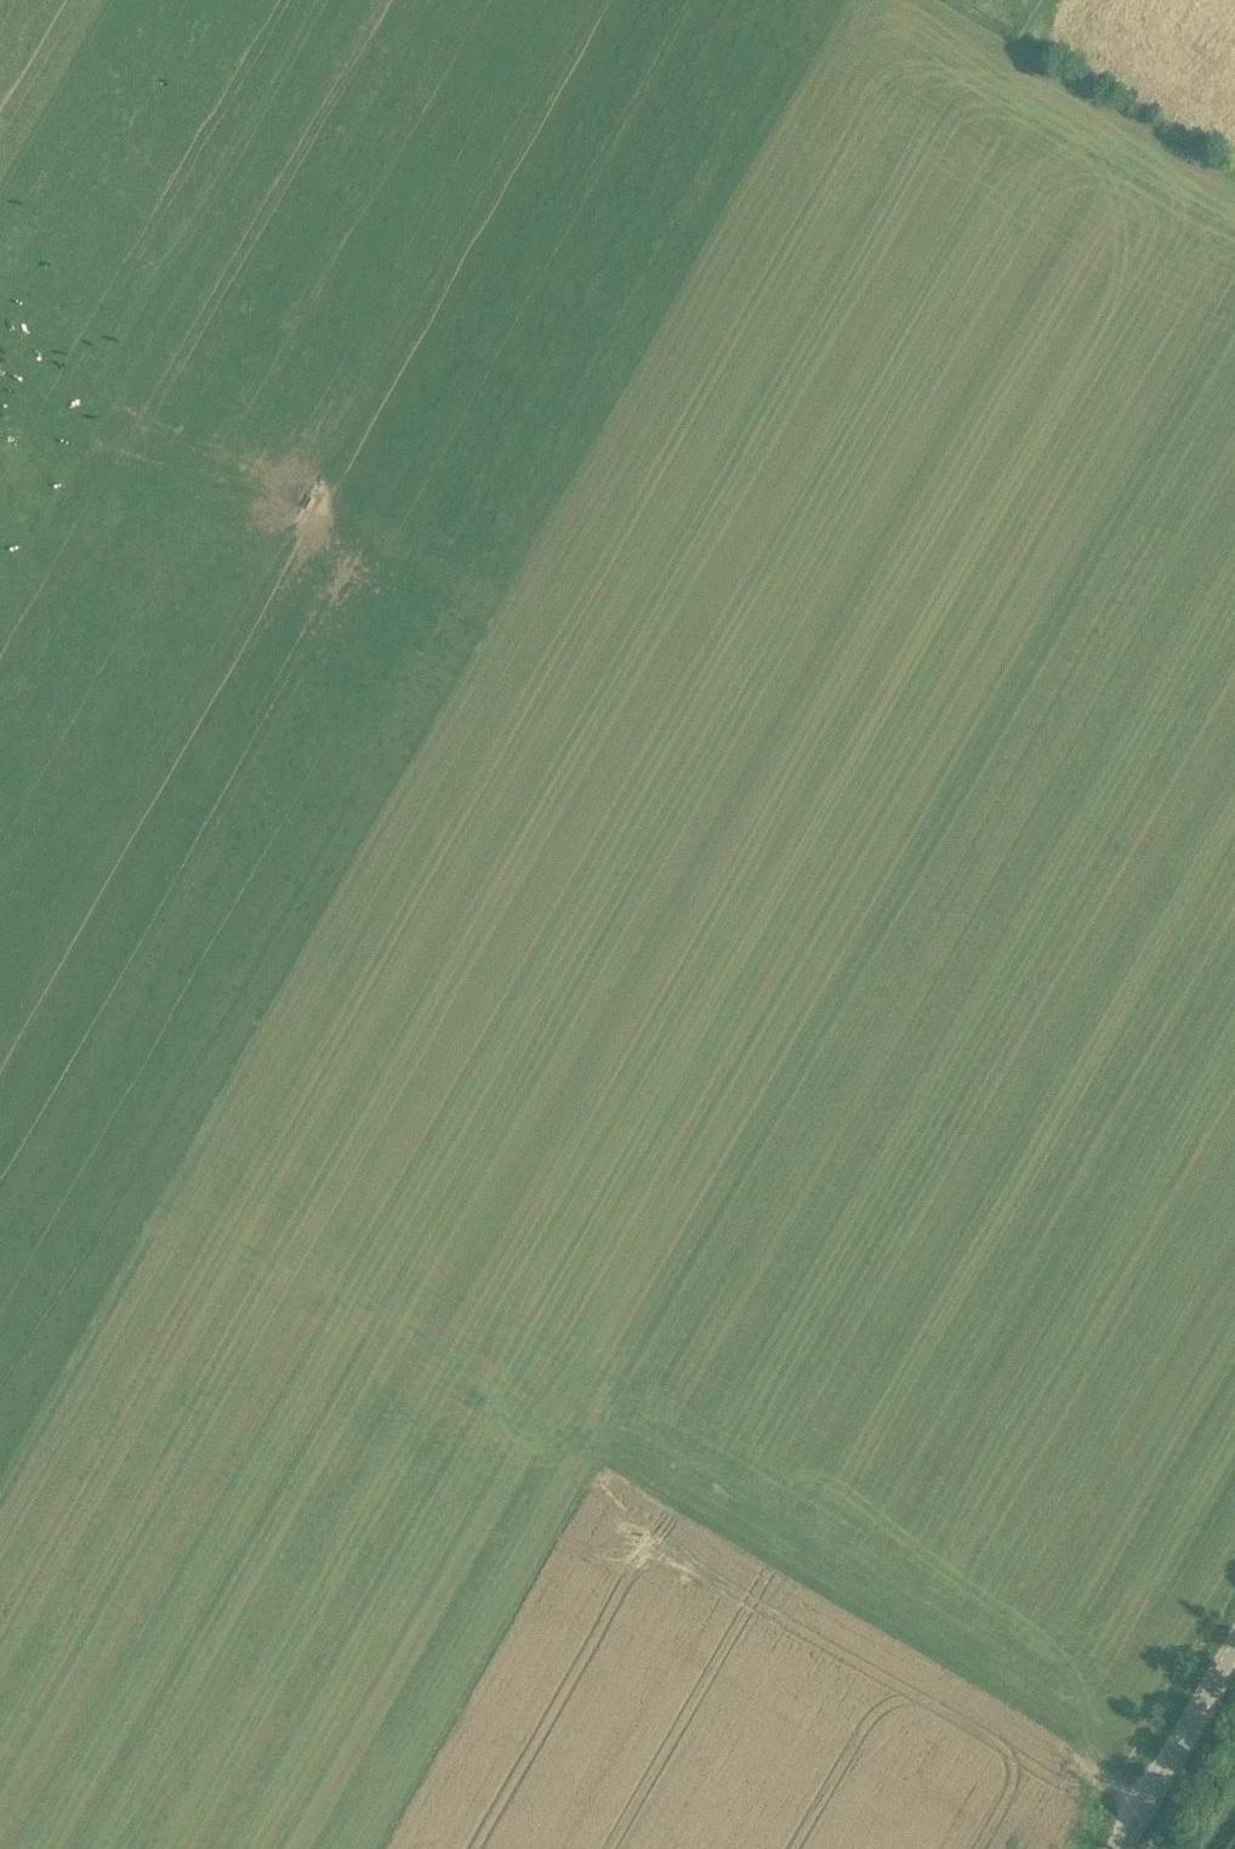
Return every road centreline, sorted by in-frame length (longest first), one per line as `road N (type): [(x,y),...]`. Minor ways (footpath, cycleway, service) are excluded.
road 1 (unclassified): [(1119,1848),(1234,1648)]

